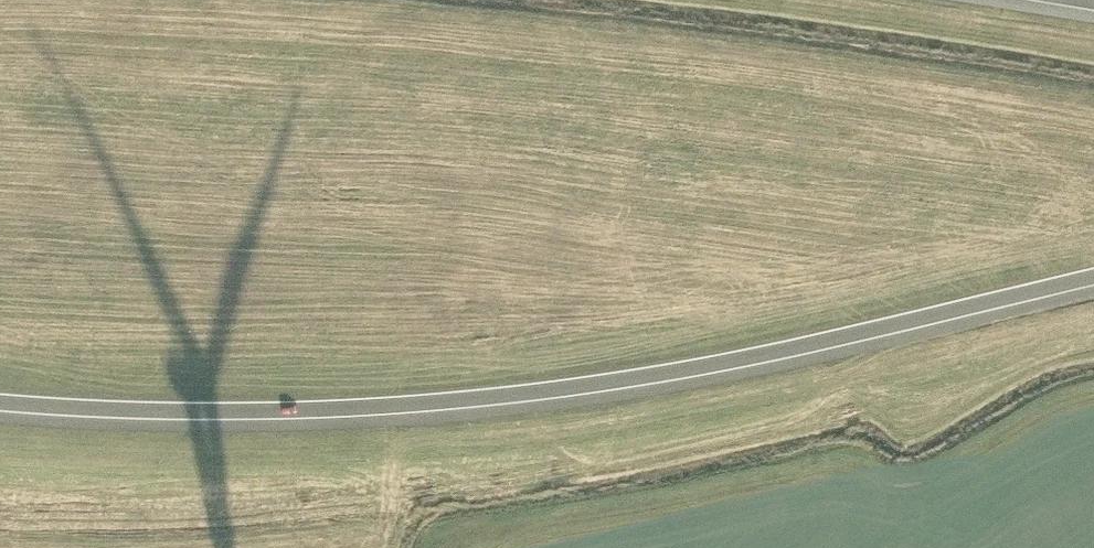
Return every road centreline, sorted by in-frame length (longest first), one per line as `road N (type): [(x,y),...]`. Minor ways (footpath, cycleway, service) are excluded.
road 1 (motorway): [(0,399),(236,408),(460,397),(764,350),(1093,274)]

